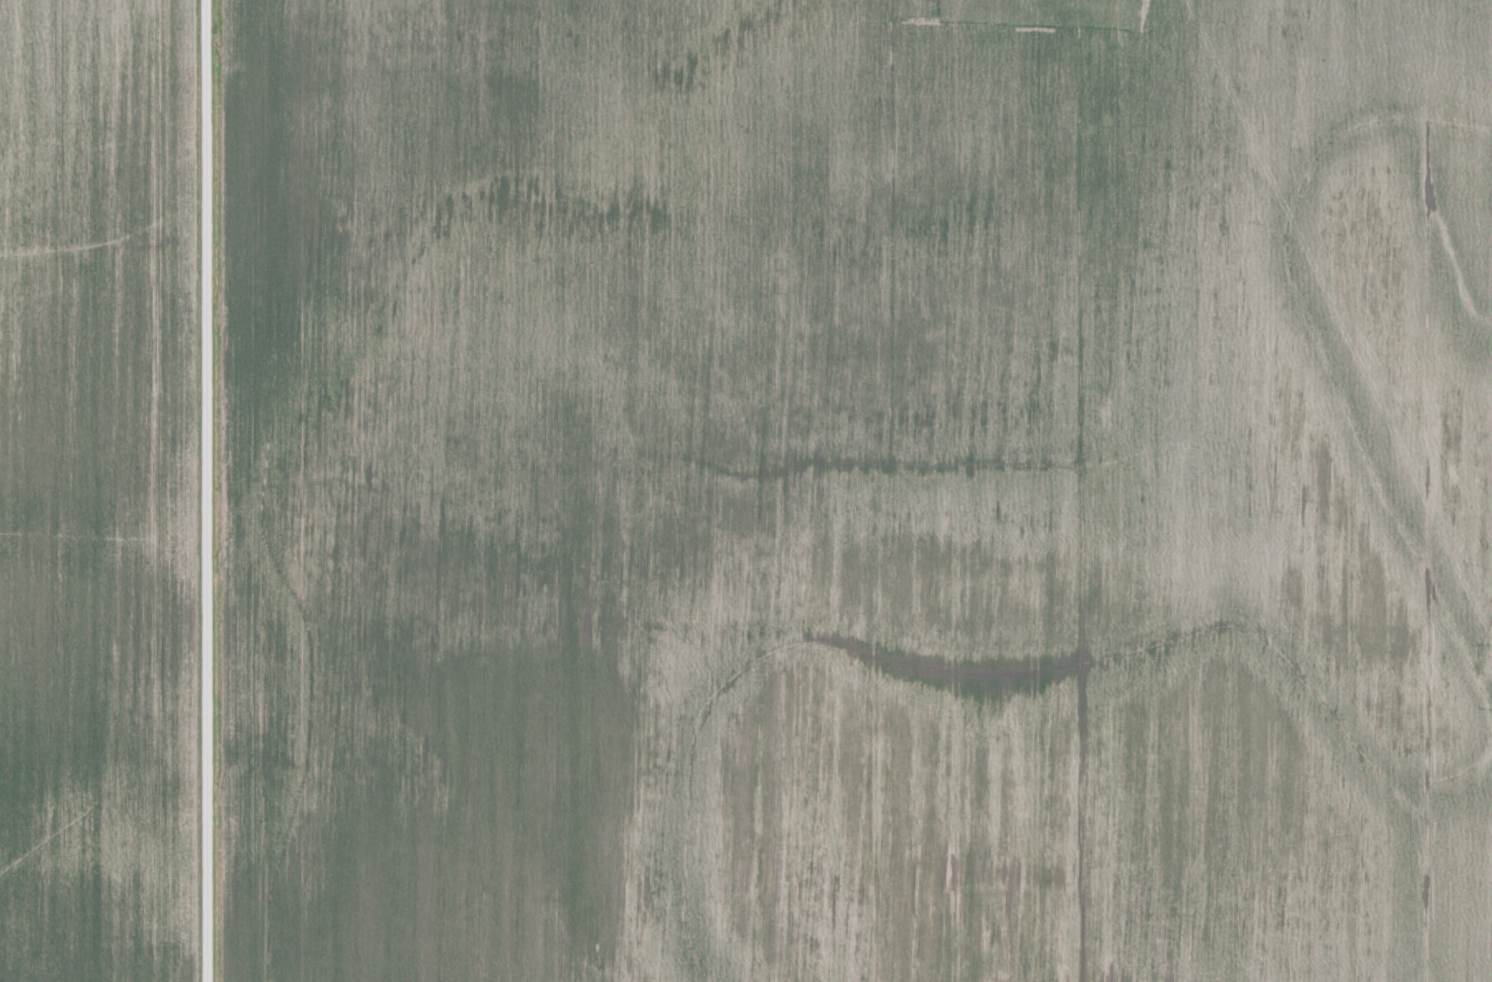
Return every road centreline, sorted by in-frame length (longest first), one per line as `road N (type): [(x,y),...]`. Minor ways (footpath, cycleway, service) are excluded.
road 1 (residential): [(167,981),(171,0)]

